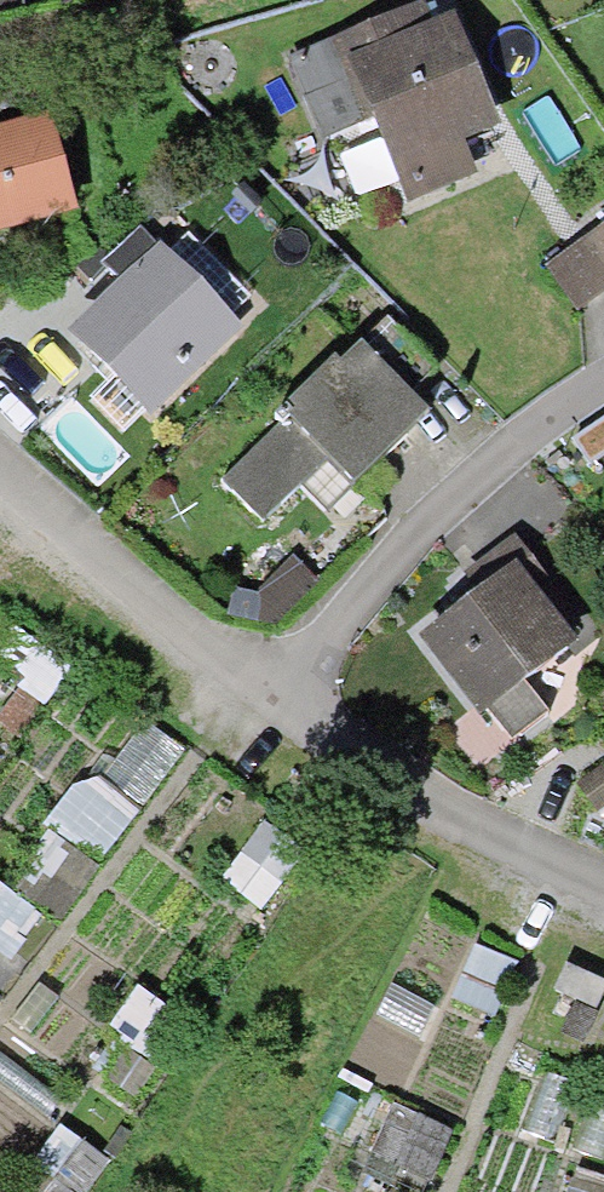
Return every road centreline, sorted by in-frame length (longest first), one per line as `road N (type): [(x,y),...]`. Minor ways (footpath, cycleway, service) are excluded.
road 1 (residential): [(273,695),(446,485),(603,377)]
road 2 (residential): [(603,859),(273,695)]
road 3 (residential): [(273,695),(0,455)]

